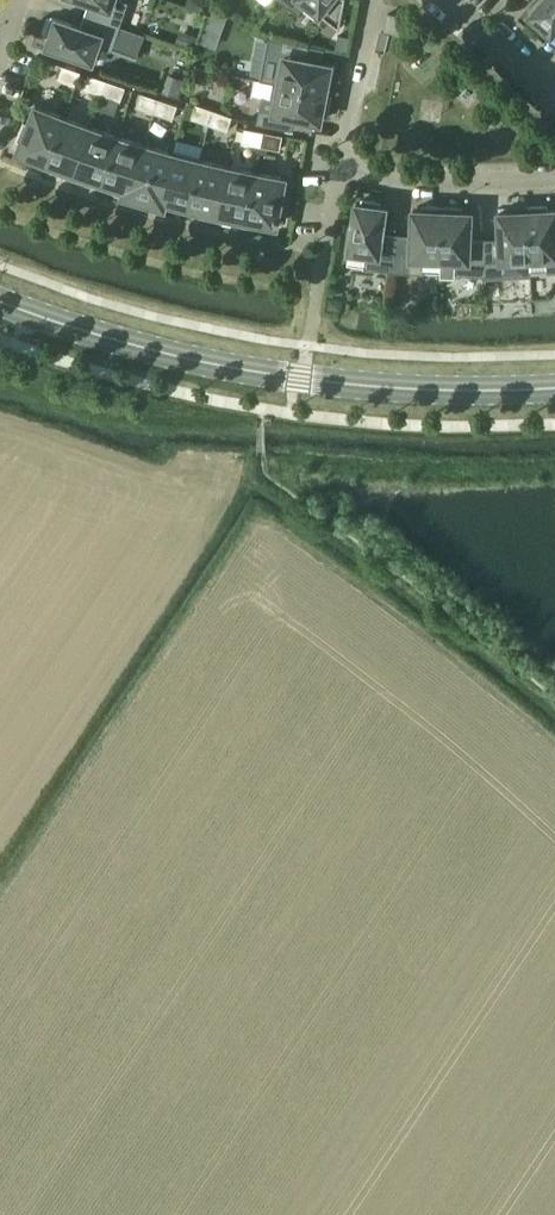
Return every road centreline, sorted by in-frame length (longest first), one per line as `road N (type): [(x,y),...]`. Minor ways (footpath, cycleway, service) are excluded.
road 1 (secondary): [(554,390),(297,378),(111,339),(0,302)]
road 2 (residential): [(340,167),(486,182),(554,174)]
road 3 (residential): [(340,167),(374,0)]
road 4 (residential): [(554,94),(449,0)]

